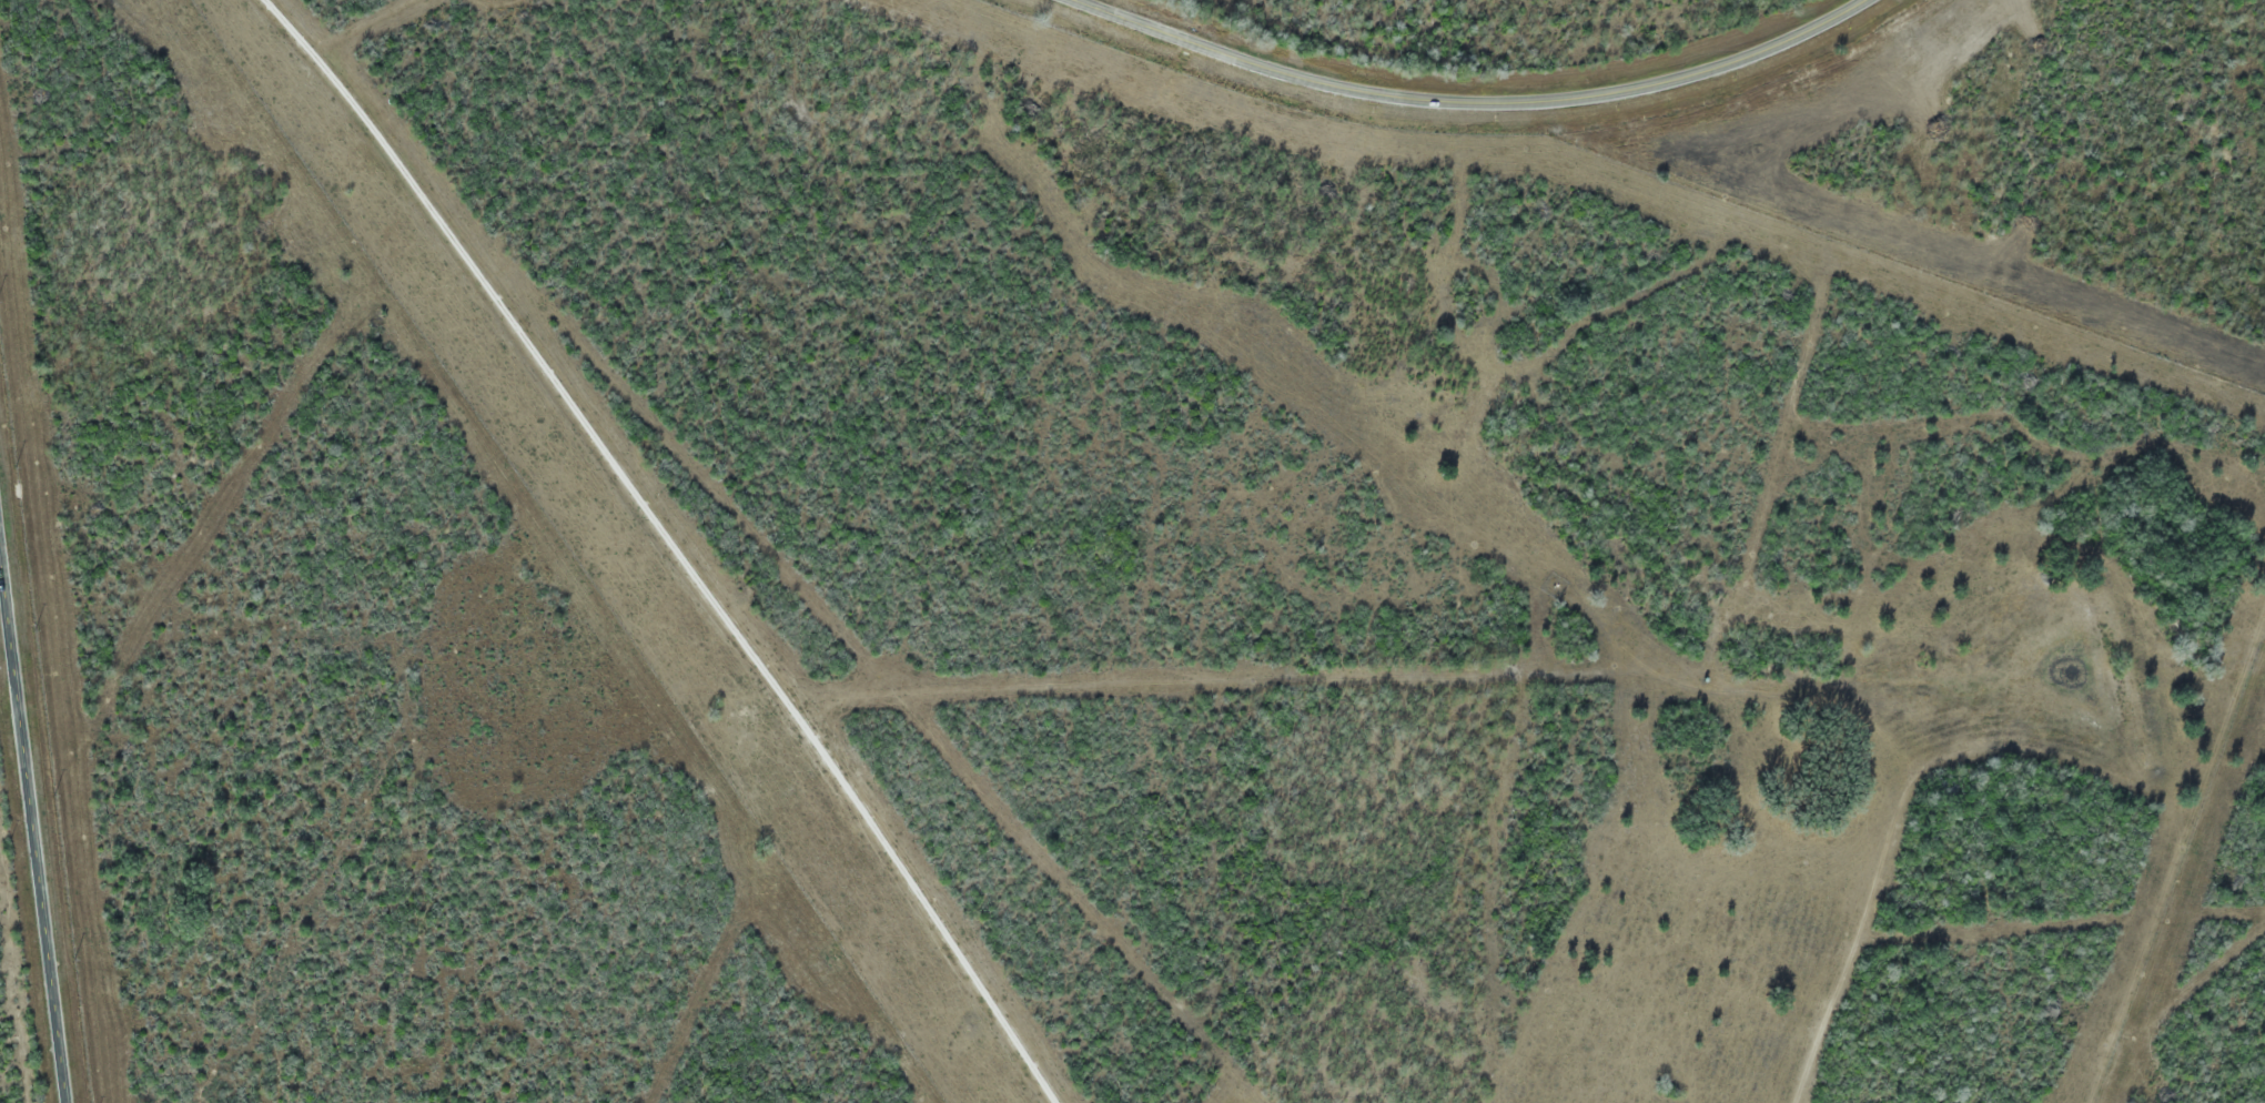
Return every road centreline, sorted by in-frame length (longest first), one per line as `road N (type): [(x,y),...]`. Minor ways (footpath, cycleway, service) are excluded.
road 1 (tertiary): [(1873,0),(1720,73),(1590,99),(1448,108),(1334,91),(1067,0)]
road 2 (residential): [(1870,2),(2140,539)]
road 3 (secondary): [(67,1102),(0,525)]

